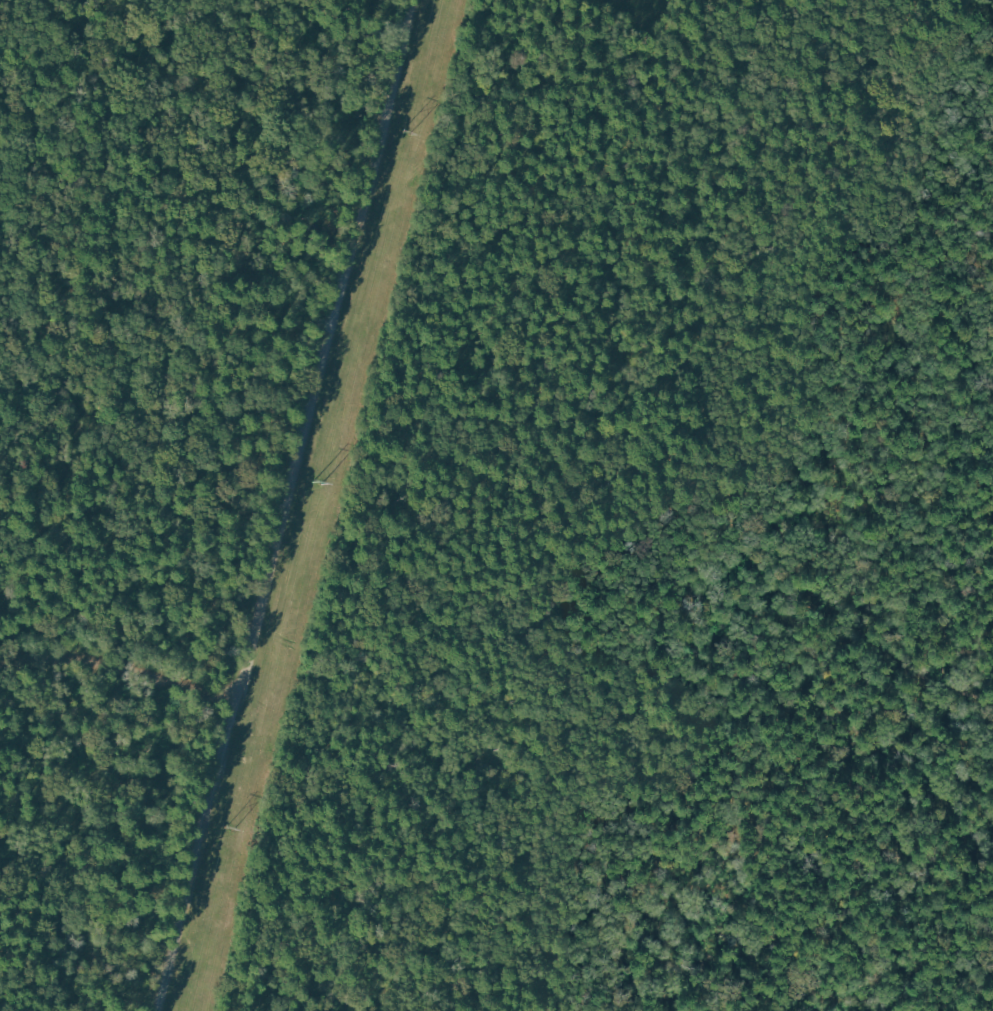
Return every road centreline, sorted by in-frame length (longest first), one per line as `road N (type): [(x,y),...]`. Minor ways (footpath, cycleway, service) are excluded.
road 1 (residential): [(162,1010),(414,0)]
road 2 (residential): [(239,699),(91,659),(0,656)]

